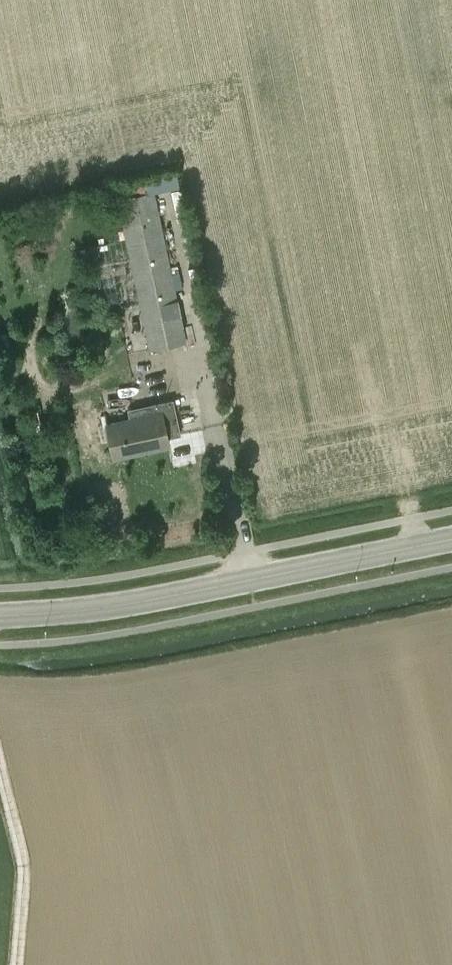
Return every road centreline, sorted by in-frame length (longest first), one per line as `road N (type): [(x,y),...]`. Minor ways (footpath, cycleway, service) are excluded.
road 1 (secondary): [(0,616),(109,607),(451,539)]
road 2 (track): [(0,759),(26,866),(18,964)]

